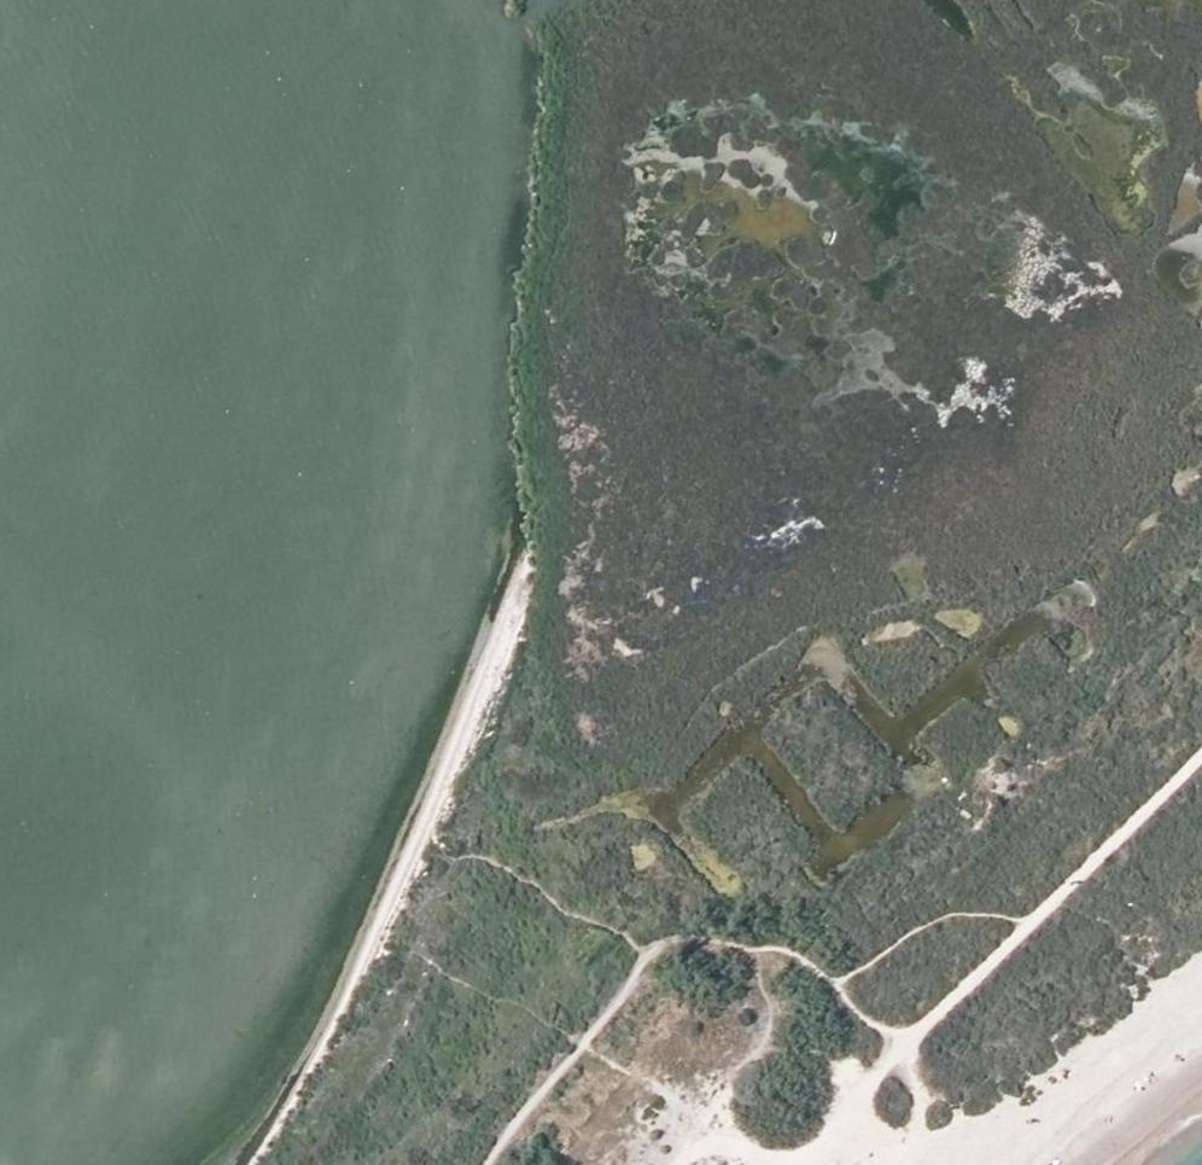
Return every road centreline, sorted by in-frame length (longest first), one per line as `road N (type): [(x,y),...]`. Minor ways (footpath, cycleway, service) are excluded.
road 1 (track): [(1201,755),(905,1048)]

